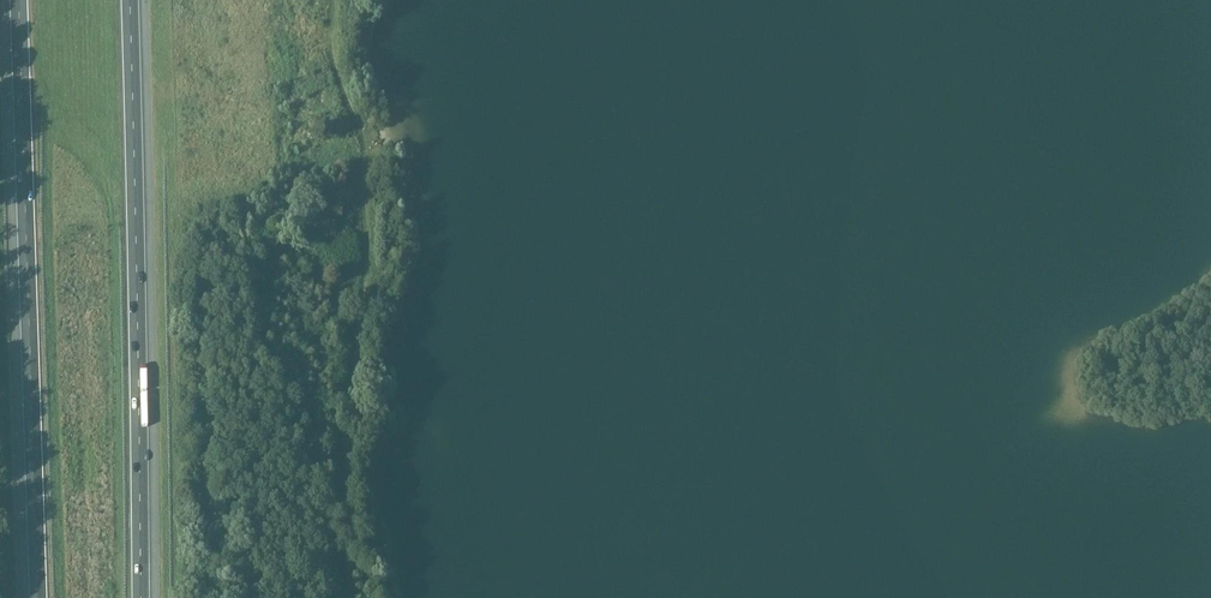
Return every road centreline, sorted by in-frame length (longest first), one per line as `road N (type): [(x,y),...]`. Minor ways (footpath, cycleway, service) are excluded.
road 1 (track): [(333,0),(333,54),(353,111),(363,226),(351,423),(353,597)]
road 2 (motorway): [(18,0),(37,597)]
road 3 (motorway): [(140,597),(129,0)]

